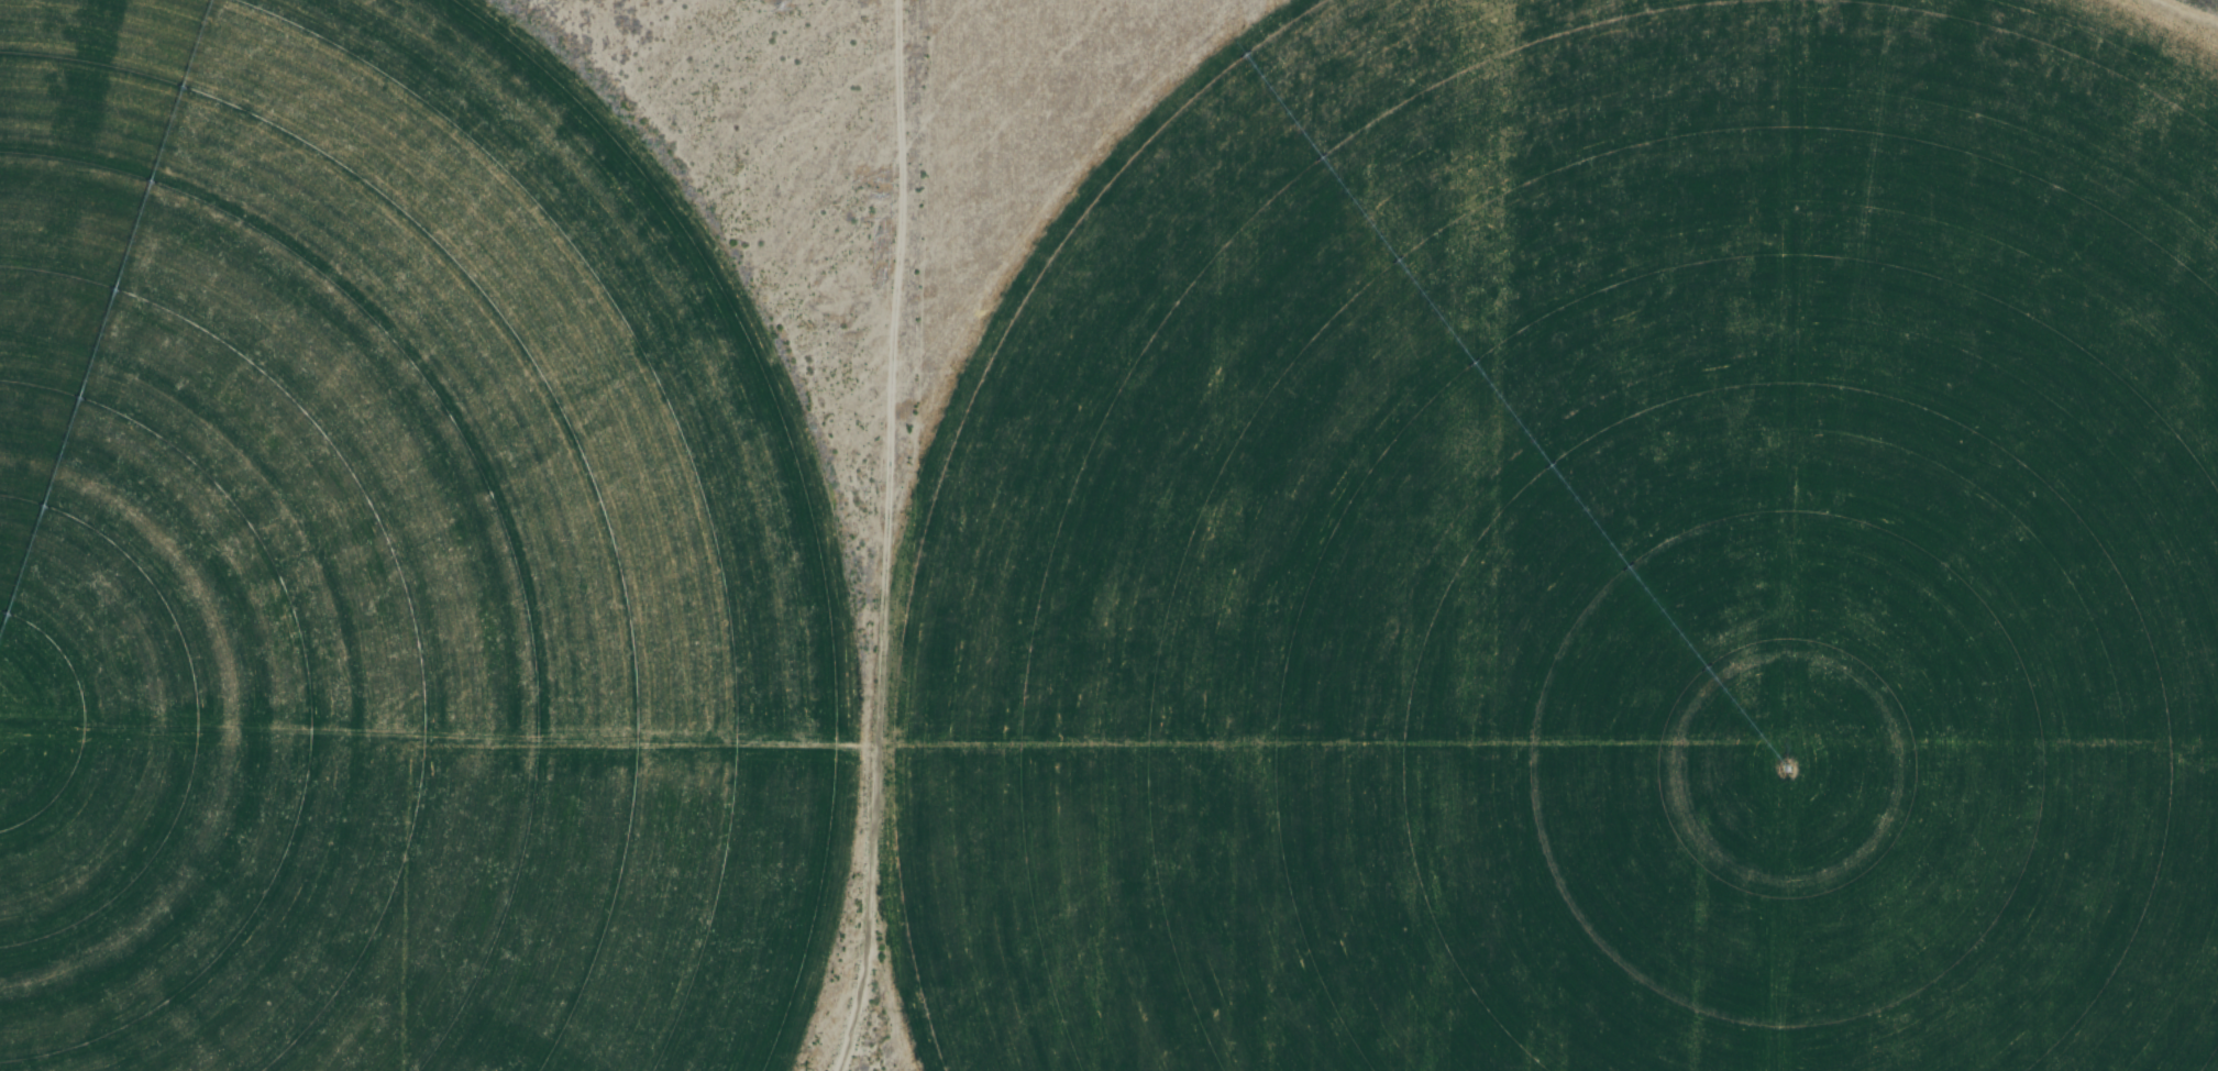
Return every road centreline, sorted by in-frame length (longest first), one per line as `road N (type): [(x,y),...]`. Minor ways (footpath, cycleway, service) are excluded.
road 1 (track): [(904,0),(869,954),(860,1020),(842,1070)]

